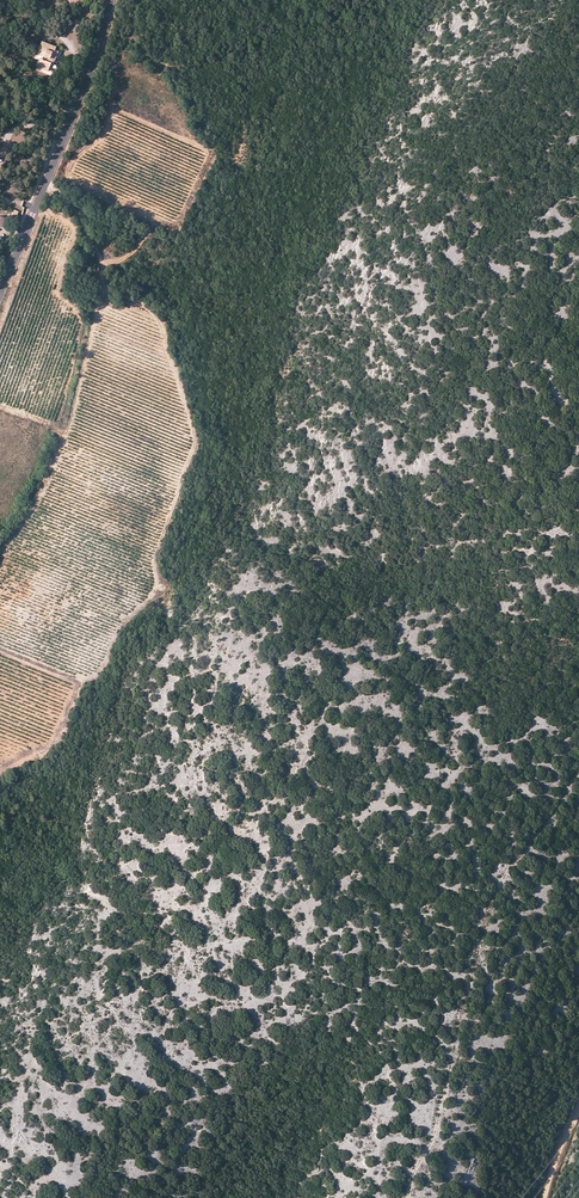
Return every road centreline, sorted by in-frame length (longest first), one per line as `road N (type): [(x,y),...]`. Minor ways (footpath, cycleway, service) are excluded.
road 1 (tertiary): [(0,296),(88,75),(110,0)]

